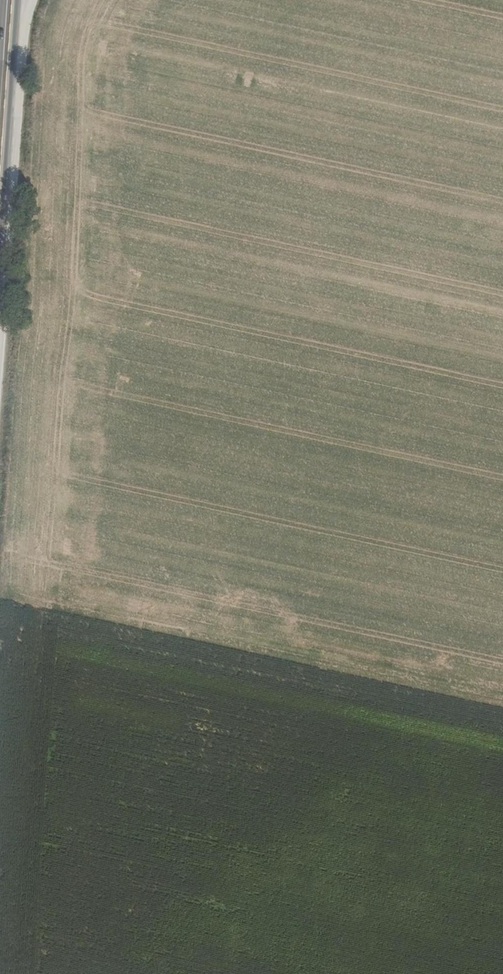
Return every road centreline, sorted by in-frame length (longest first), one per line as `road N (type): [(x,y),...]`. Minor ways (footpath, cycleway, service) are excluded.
road 1 (primary): [(0,257),(18,14)]

